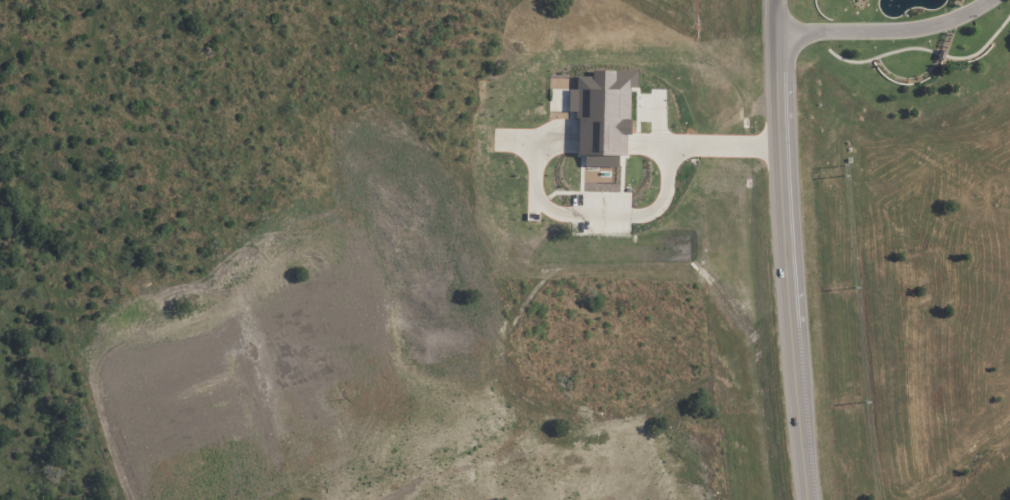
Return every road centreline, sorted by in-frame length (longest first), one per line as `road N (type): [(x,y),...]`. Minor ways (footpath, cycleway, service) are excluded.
road 1 (secondary): [(813,499),(795,387),(779,0)]
road 2 (residential): [(779,22),(922,20),(981,0)]

